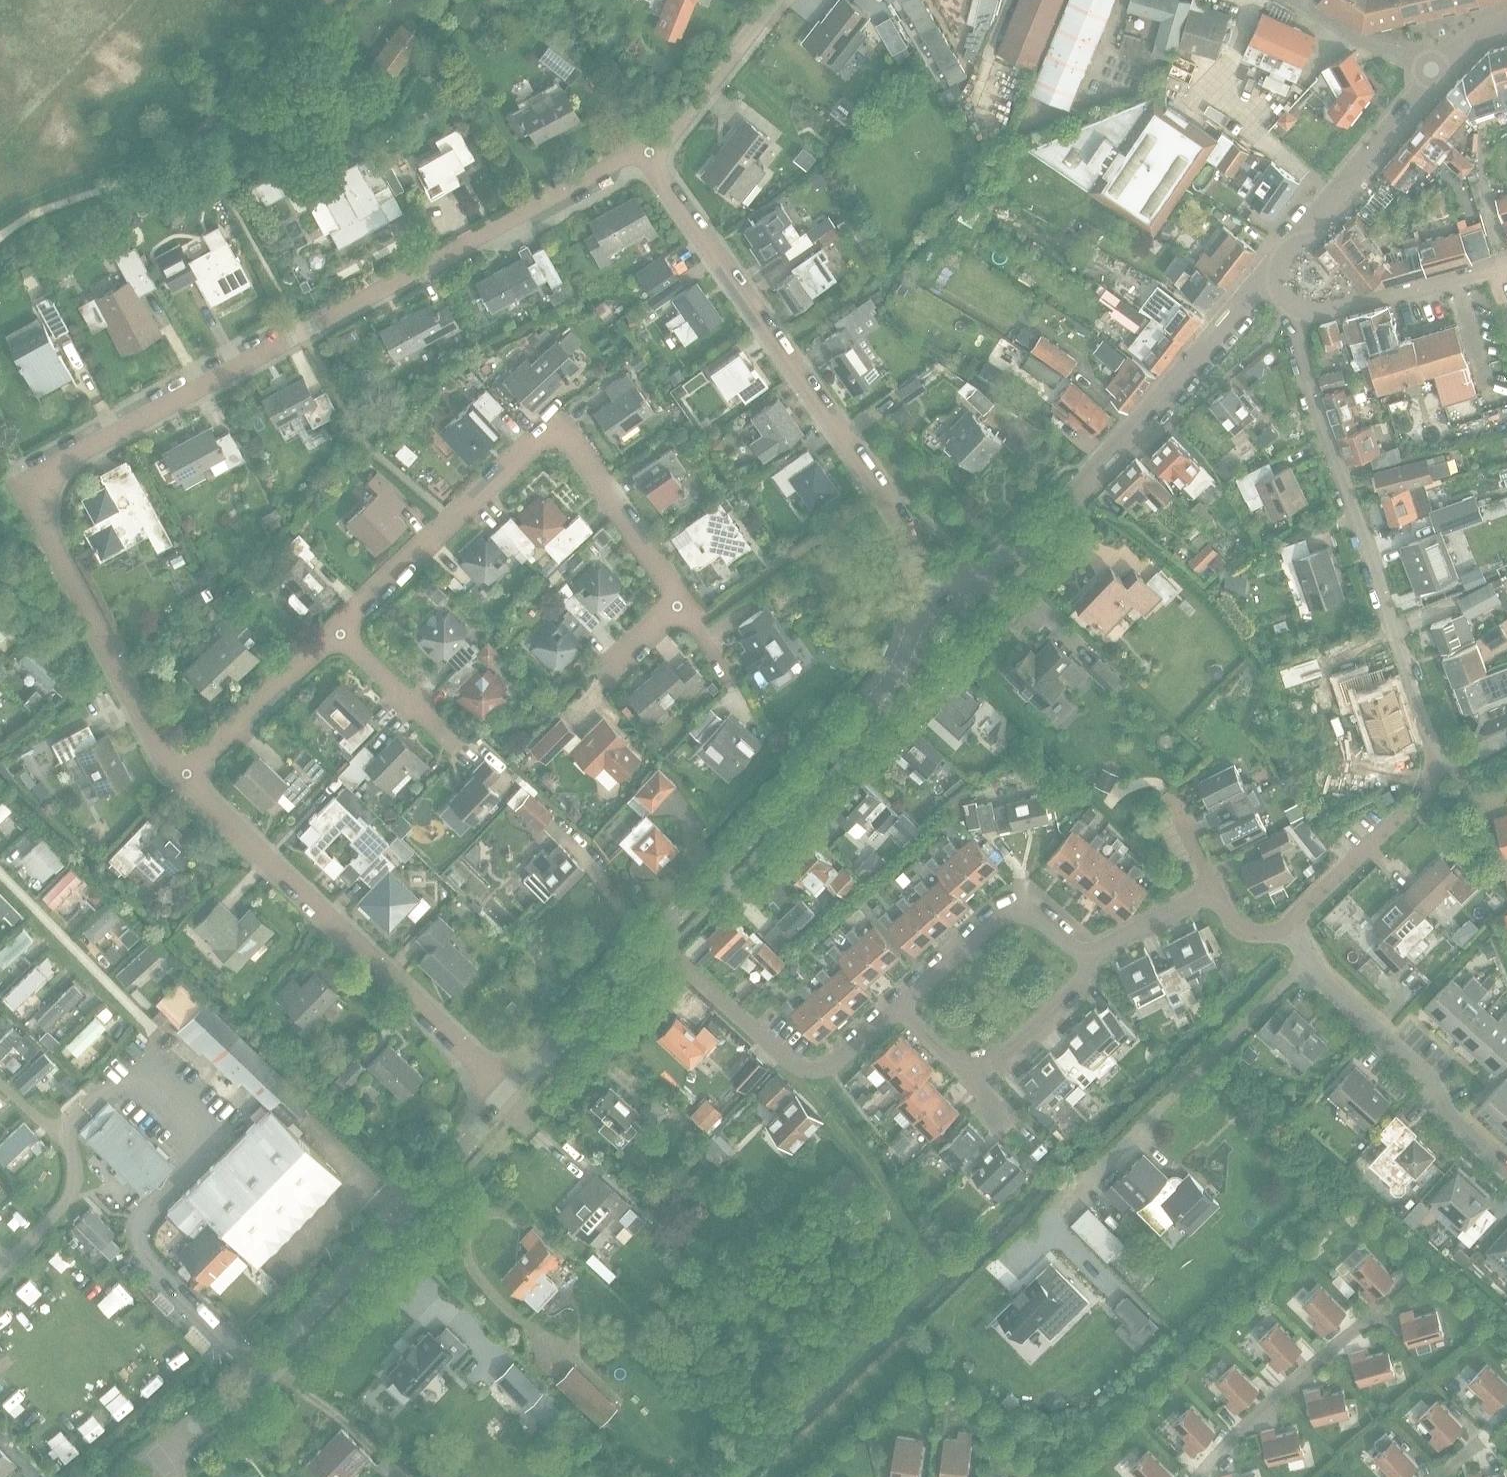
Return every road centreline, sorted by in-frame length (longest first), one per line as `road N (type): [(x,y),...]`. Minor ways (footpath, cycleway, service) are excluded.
road 1 (residential): [(179,777),(45,532),(37,500),(49,470),(639,152)]
road 2 (residential): [(938,595),(905,529),(639,152)]
road 3 (tertiary): [(510,1093),(260,1369),(151,1460)]
road 4 (residential): [(336,633),(537,440),(555,434),(578,447),(674,588),(677,605)]
road 5 (residential): [(1300,315),(1297,335),(1438,767)]
road 6 (tertiary): [(1266,278),(1027,541),(938,595)]
road 7 (residential): [(510,1093),(179,777)]
road 8 (tertiary): [(938,595),(879,695),(656,940)]
road 9 (residential): [(1289,924),(1323,981),(1428,1077),(1448,1117),(1506,1170)]
road 10 (residential): [(892,1009),(830,1066),(802,1070),(656,940)]
road 11 (tertiary): [(1431,78),(1266,278)]
road 12 (residential): [(1083,954),(1033,912),(1009,909),(892,1009)]
road 13 (residential): [(1289,924),(1438,767)]
road 14 (residential): [(179,777),(336,633)]
road 15 (residential): [(1300,315),(1506,261)]
road 16 (tertiary): [(510,1093),(656,940)]
road 17 (residential): [(639,152),(678,124),(776,0)]
road 18 (residential): [(968,1081),(1082,979),(1083,954)]
road 19 (residential): [(460,749),(336,633)]
road 20 (residential): [(1431,78),(1299,0)]
road 21 (residential): [(1083,954),(1212,889)]

